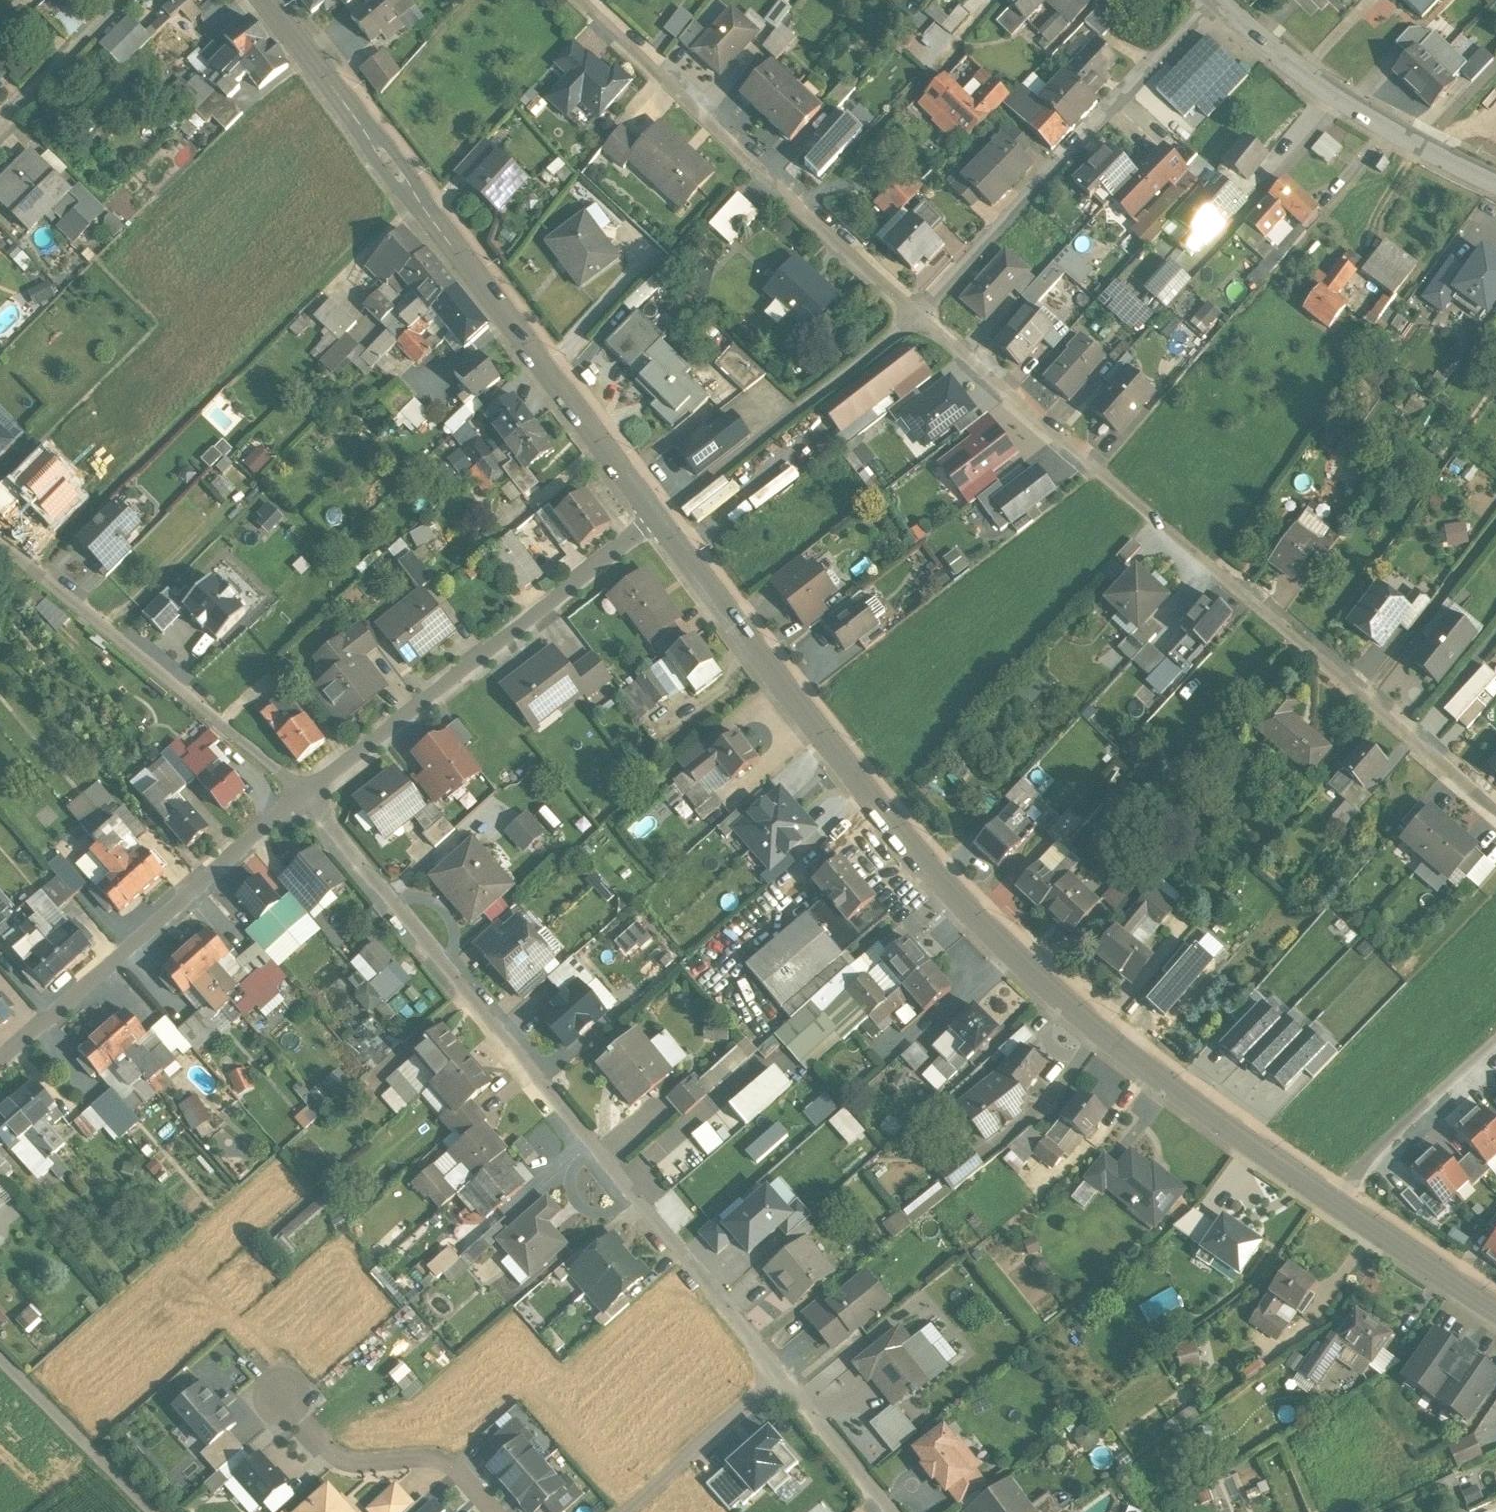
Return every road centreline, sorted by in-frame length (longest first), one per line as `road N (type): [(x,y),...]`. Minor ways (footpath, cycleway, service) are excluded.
road 1 (tertiary): [(1332,1202),(1161,1081),(1004,949),(927,864),(657,518)]
road 2 (residential): [(915,317),(1495,812)]
road 3 (residential): [(785,1380),(302,799)]
road 4 (tertiary): [(657,518),(269,0)]
road 5 (residential): [(586,0),(915,317)]
road 6 (residential): [(302,799),(657,518)]
road 7 (residential): [(915,317),(1208,0)]
road 8 (residential): [(0,1063),(302,799)]
road 9 (residential): [(302,799),(156,664),(0,544)]
road 10 (residential): [(1495,187),(1342,102),(1218,0)]
road 11 (residential): [(657,518),(915,317)]
road 12 (residential): [(493,1511),(445,1466),(348,1463),(281,1399)]
road 13 (residential): [(1495,1046),(1332,1202)]
road 14 (track): [(0,1360),(151,1511)]
road 15 (residential): [(785,1380),(628,1511)]
road 16 (tertiary): [(1495,1311),(1332,1202)]
road 17 (residential): [(0,125),(122,0)]
road 18 (residential): [(891,1511),(785,1380)]

